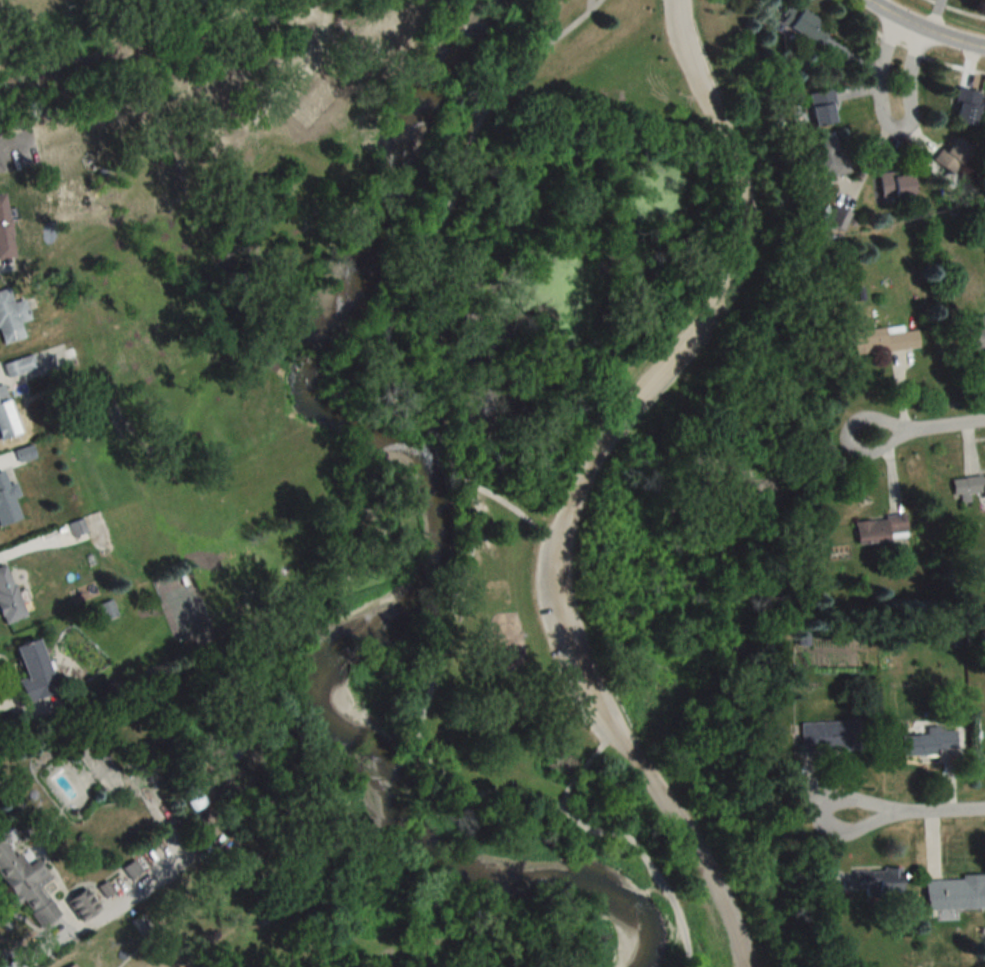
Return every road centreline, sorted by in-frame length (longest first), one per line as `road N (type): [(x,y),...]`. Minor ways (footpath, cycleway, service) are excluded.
road 1 (residential): [(896,16),(880,79),(883,115),(895,130),(909,118),(920,27)]
road 2 (residential): [(840,813),(984,807)]
road 3 (residential): [(870,0),(984,50)]

